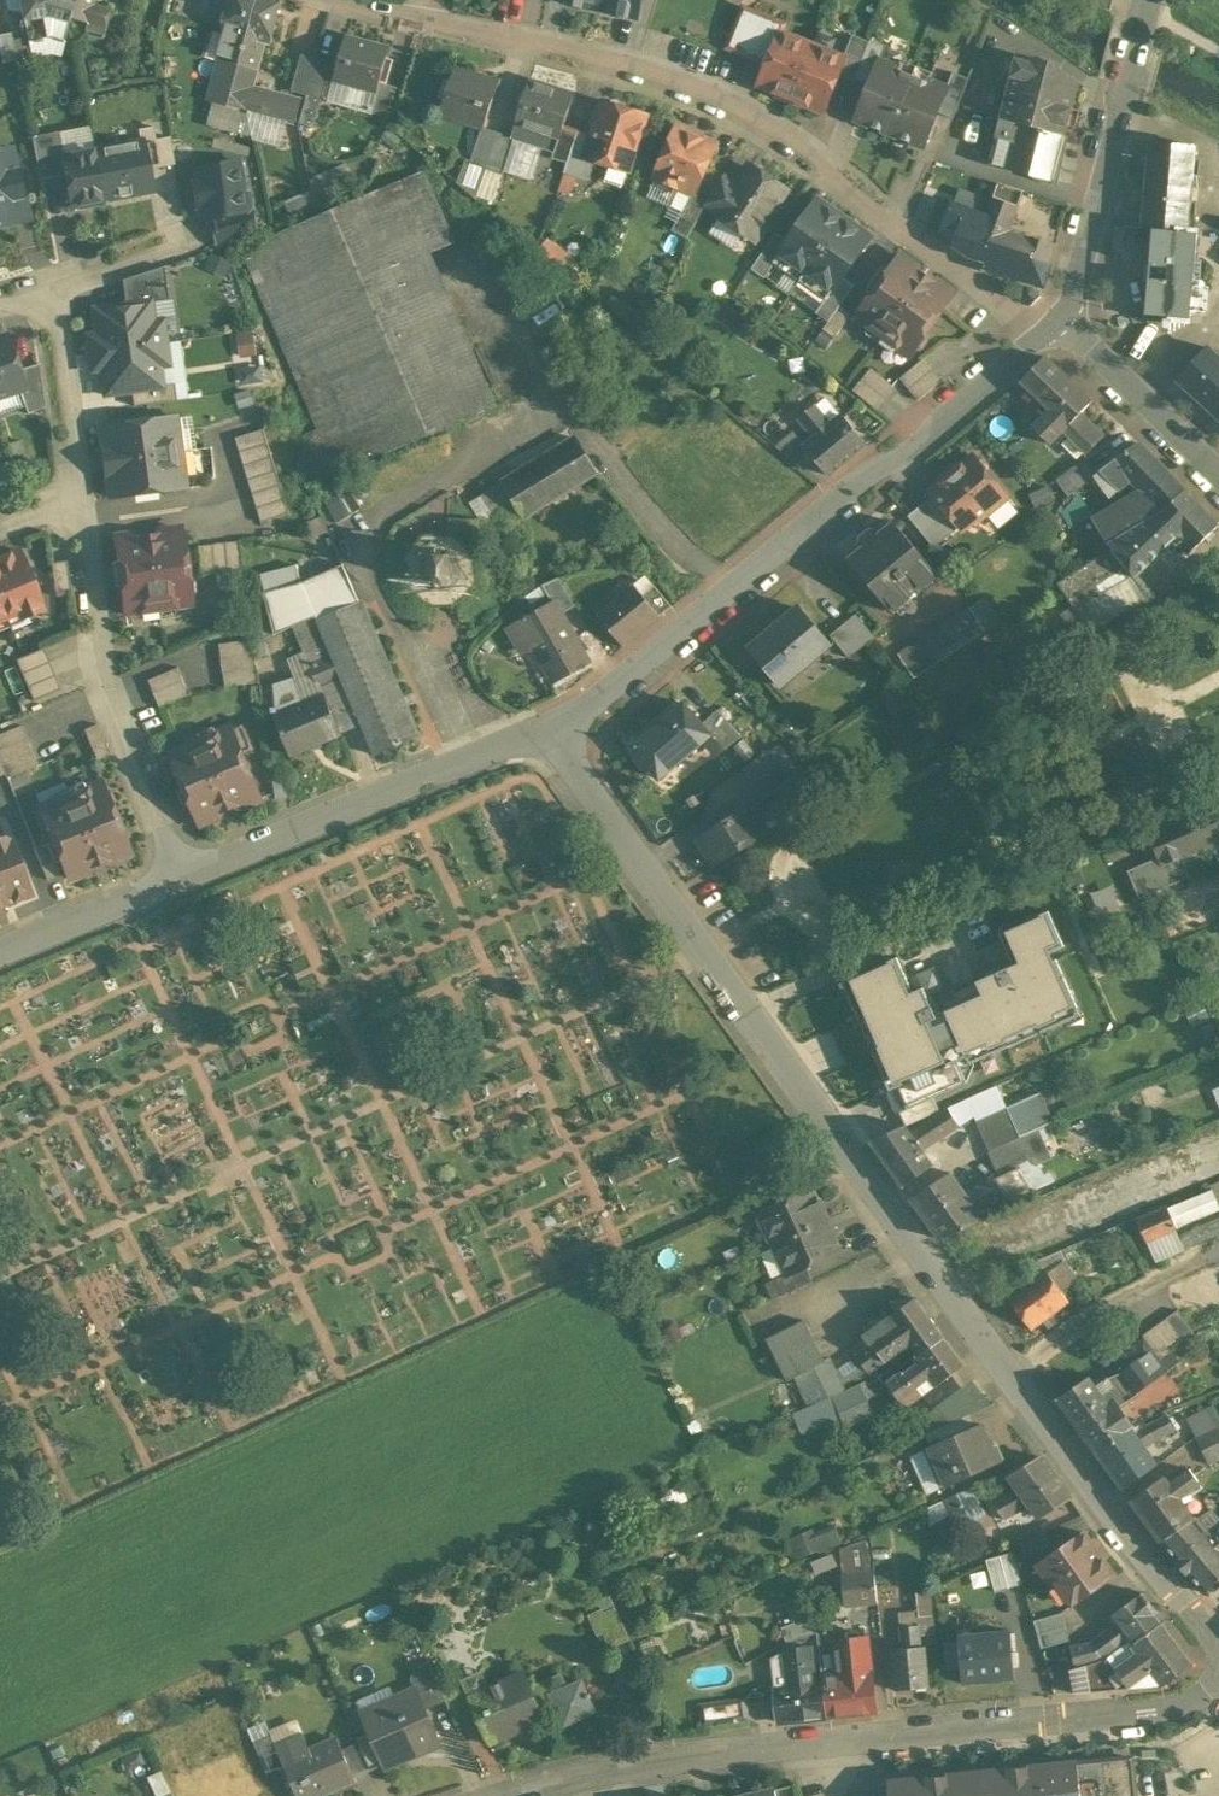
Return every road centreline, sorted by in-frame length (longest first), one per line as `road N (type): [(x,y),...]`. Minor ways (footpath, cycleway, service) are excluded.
road 1 (residential): [(547,726),(1009,1376),(1160,1561),(1218,1649)]
road 2 (residential): [(349,0),(662,77),(741,111),(822,162),(1007,305),(1053,325)]
road 3 (residential): [(1218,1684),(1142,1715),(713,1756),(521,1795)]
road 4 (residential): [(547,726),(639,670),(1053,325)]
road 5 (residential): [(77,496),(104,686),(183,877)]
road 6 (residential): [(183,877),(547,726)]
road 7 (residential): [(1053,325),(1078,281),(1147,0)]
road 8 (residential): [(1053,325),(1092,347),(1218,475)]
road 9 (residential): [(50,289),(77,496)]
road 10 (residential): [(0,952),(183,877)]
road 11 (residential): [(178,247),(50,289)]

